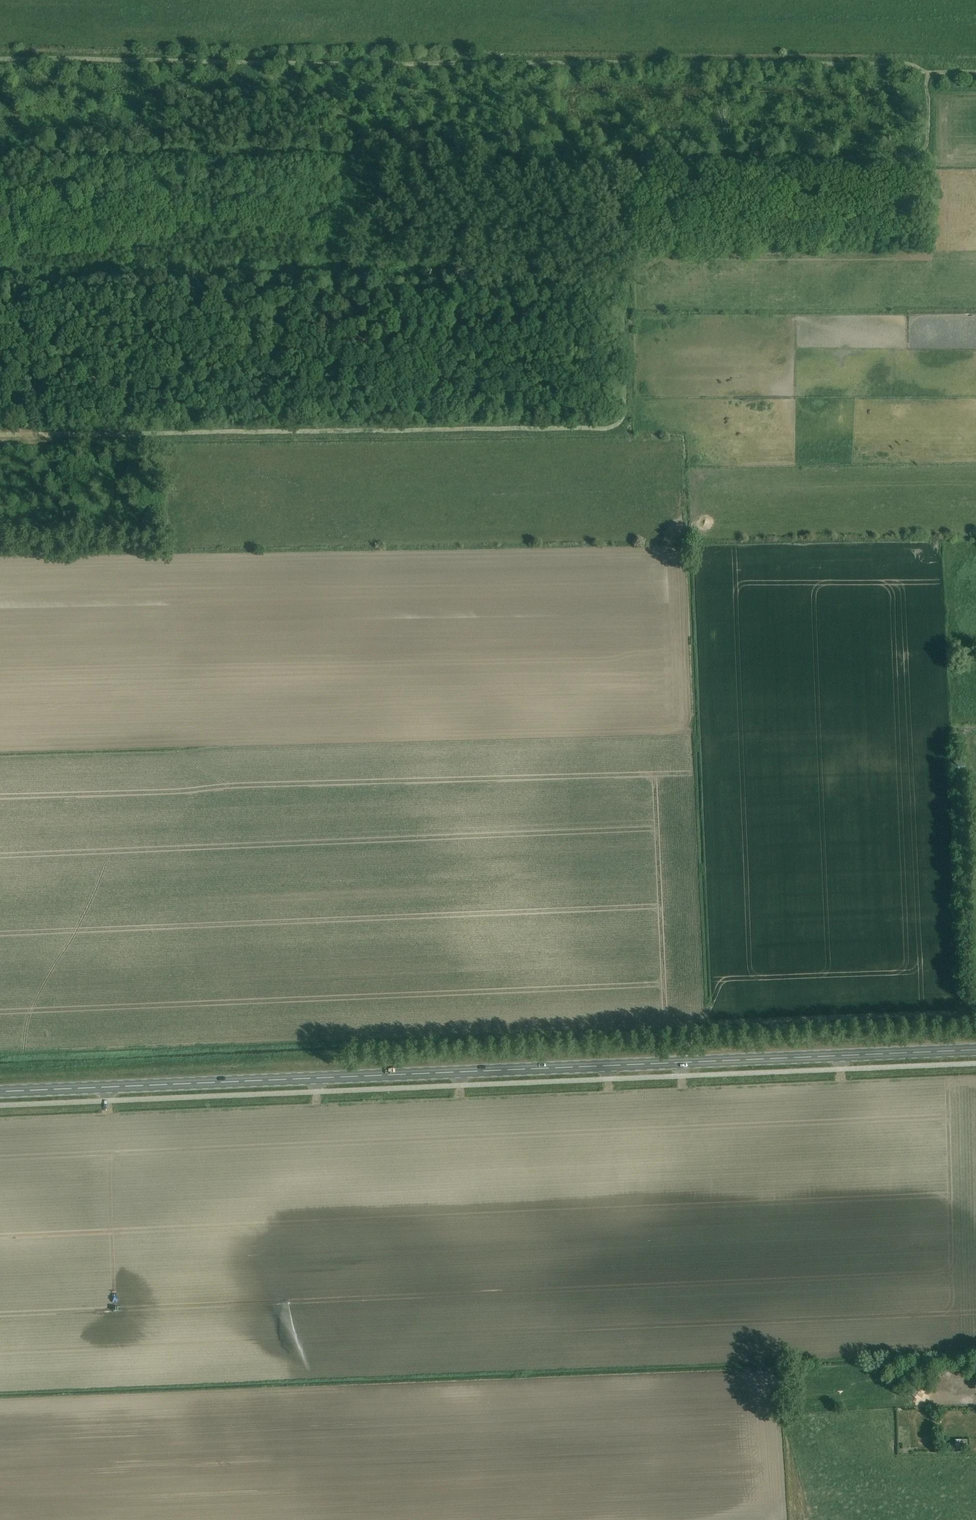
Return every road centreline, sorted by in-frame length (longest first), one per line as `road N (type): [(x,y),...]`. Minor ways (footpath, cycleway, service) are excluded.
road 1 (tertiary): [(0,1091),(975,1048)]

